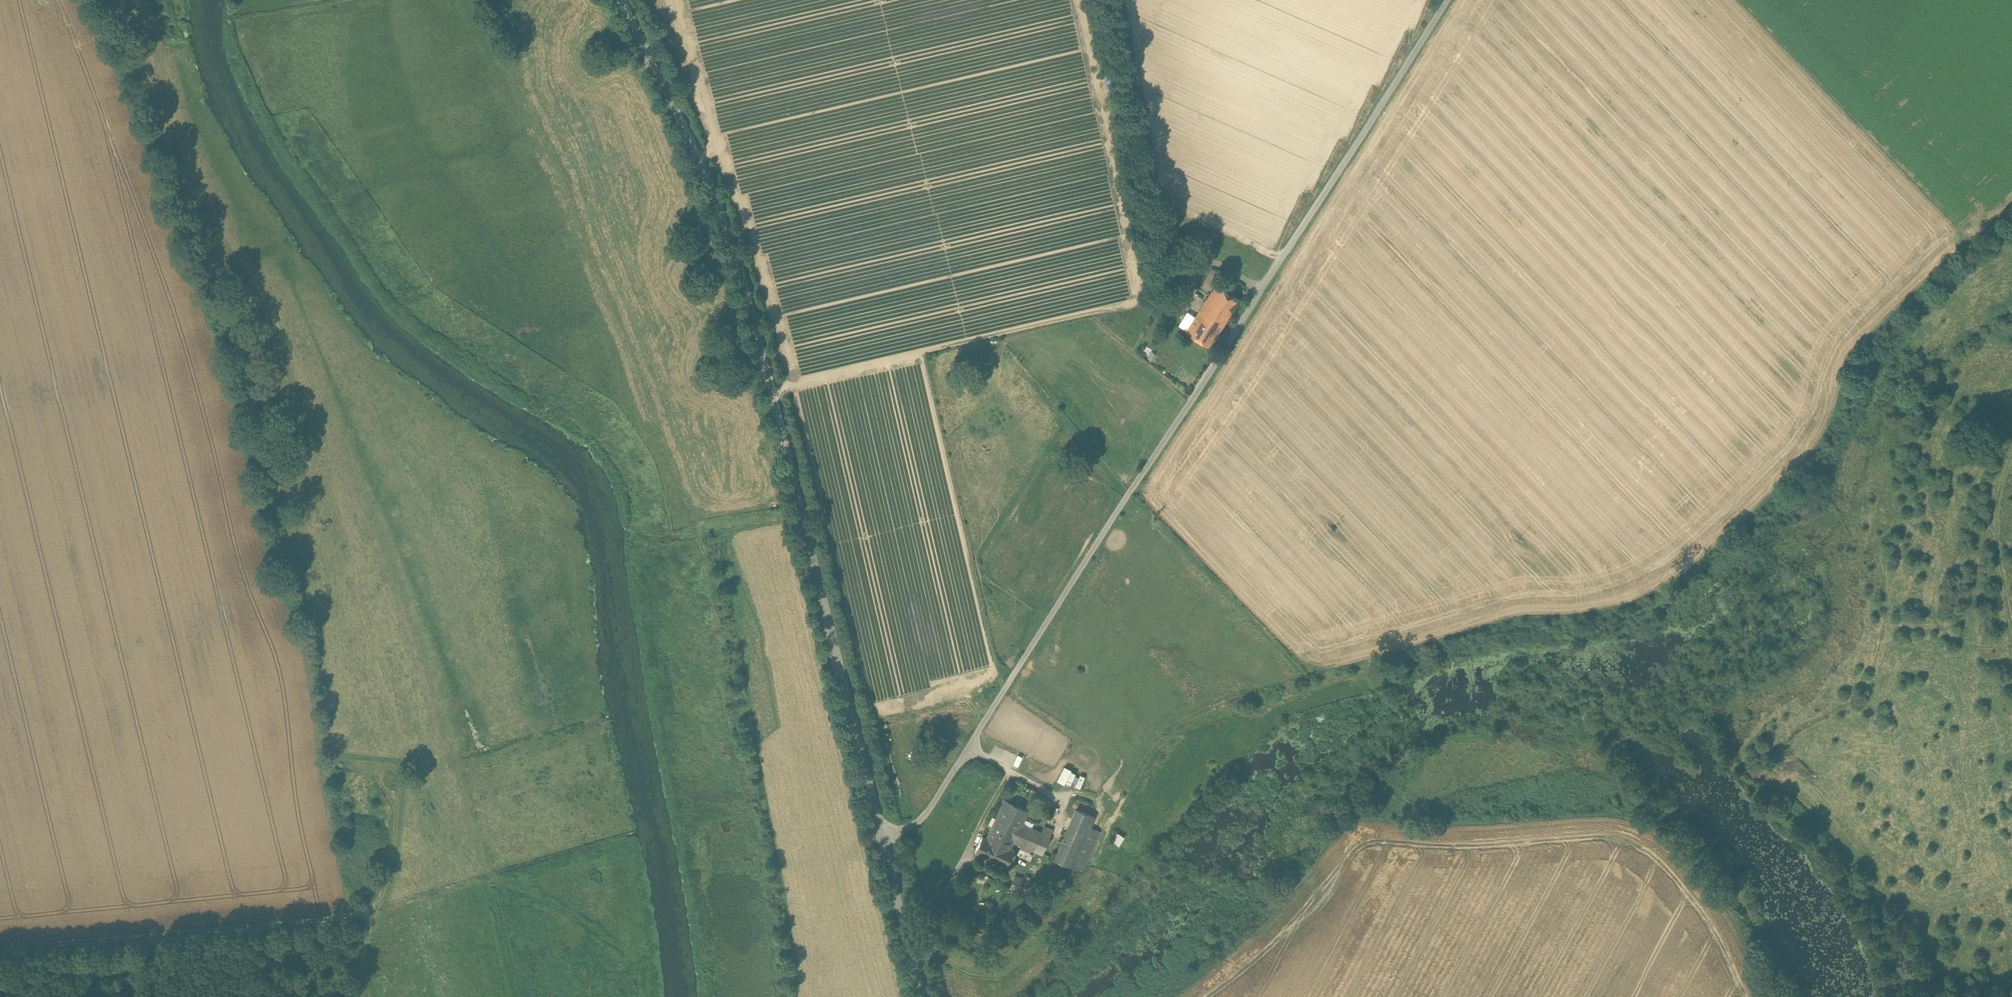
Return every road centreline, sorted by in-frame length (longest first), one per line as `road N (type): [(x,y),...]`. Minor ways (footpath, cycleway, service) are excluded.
road 1 (unclassified): [(1446,0),(923,815),(888,835)]
road 2 (unclassified): [(888,835),(755,317),(714,193),(621,0)]
road 3 (track): [(0,955),(364,910),(388,862),(388,773)]
road 4 (unclassified): [(888,835),(923,996)]

